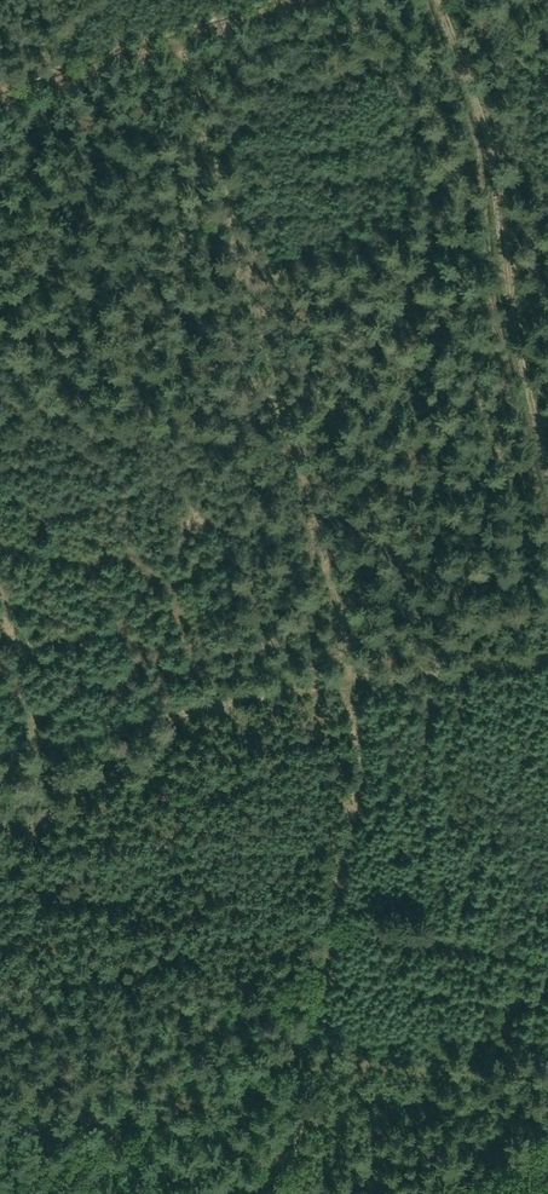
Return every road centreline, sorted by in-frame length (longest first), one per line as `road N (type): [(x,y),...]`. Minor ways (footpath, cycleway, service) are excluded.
road 1 (track): [(547,661),(344,686),(0,756)]
road 2 (track): [(306,1193),(307,1098),(354,782),(344,686)]
road 3 (track): [(447,0),(487,157),(516,351),(547,468)]
road 4 (track): [(312,0),(0,100)]
road 5 (track): [(0,612),(30,750)]

